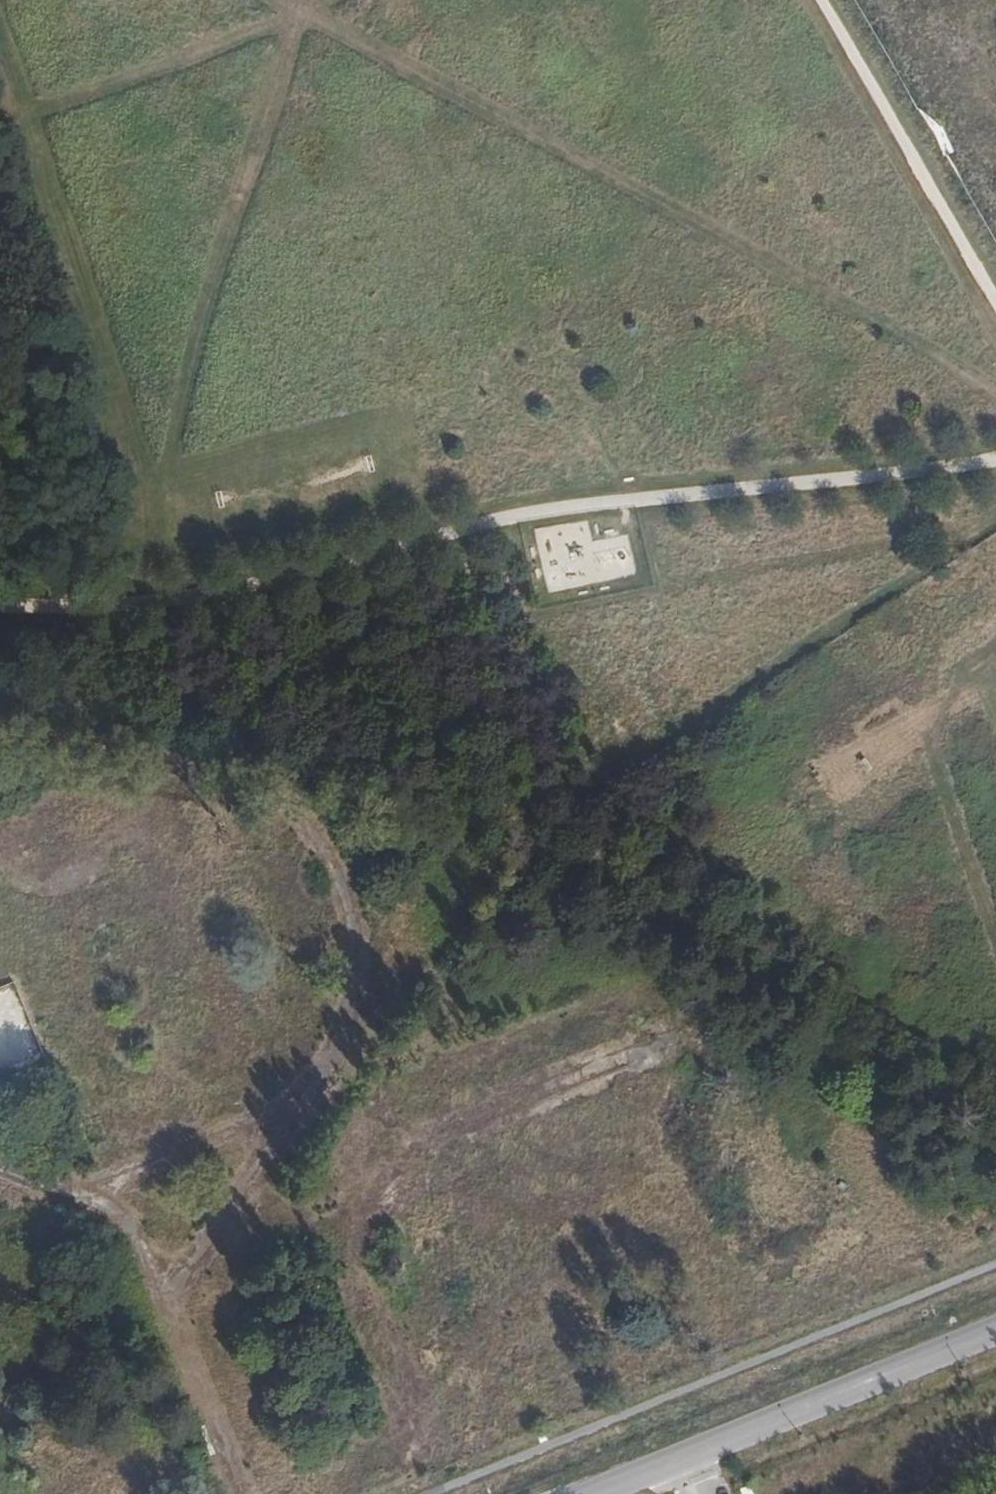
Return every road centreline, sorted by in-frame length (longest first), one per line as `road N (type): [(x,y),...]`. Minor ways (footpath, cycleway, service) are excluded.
road 1 (residential): [(995,1329),(593,1493)]

